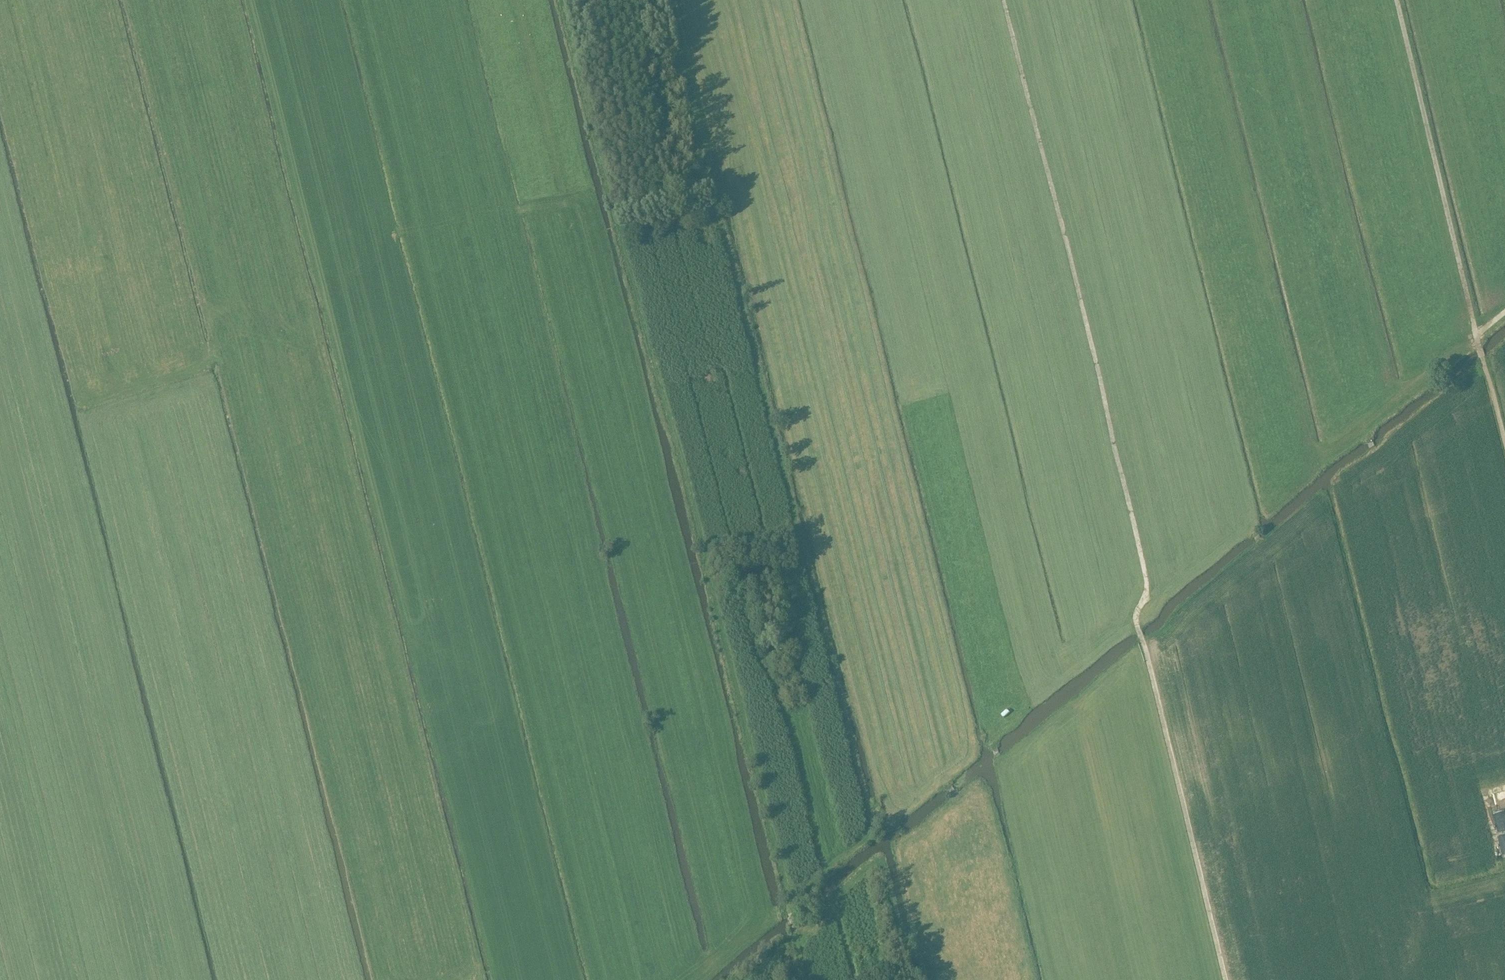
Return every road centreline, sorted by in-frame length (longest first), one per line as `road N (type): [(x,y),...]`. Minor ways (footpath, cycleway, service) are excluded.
road 1 (track): [(1225,979),(1137,624),(1147,579),(1003,0)]
road 2 (track): [(1504,442),(1394,0)]

